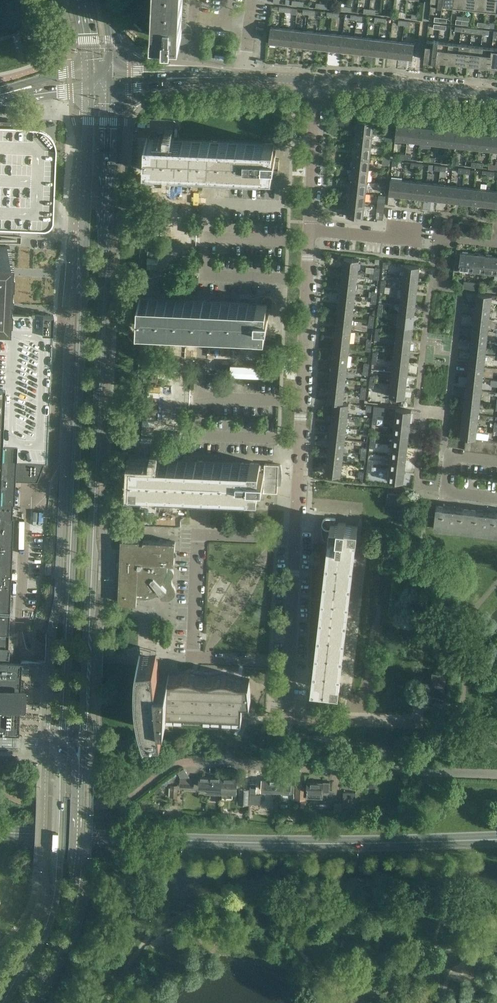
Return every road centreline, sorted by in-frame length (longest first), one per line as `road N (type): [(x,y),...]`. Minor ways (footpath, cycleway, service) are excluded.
road 1 (tertiary): [(81,761),(108,81)]
road 2 (tertiary): [(88,81),(61,744)]
road 3 (tertiary): [(0,833),(337,845),(496,839)]
road 4 (residential): [(288,660),(190,657),(190,649),(196,532),(293,536)]
road 5 (residential): [(307,229),(293,536)]
road 6 (residential): [(496,774),(197,760)]
road 7 (tertiary): [(61,744),(54,906),(3,1002)]
road 8 (tertiary): [(24,1002),(77,889),(81,761)]
road 9 (residential): [(288,660),(285,720),(417,726)]
road 10 (tertiary): [(316,80),(496,95)]
road 11 (residential): [(316,80),(307,229)]
road 12 (tertiary): [(108,81),(245,78)]
road 13 (residential): [(435,242),(307,229)]
road 14 (residential): [(293,536),(288,660)]

